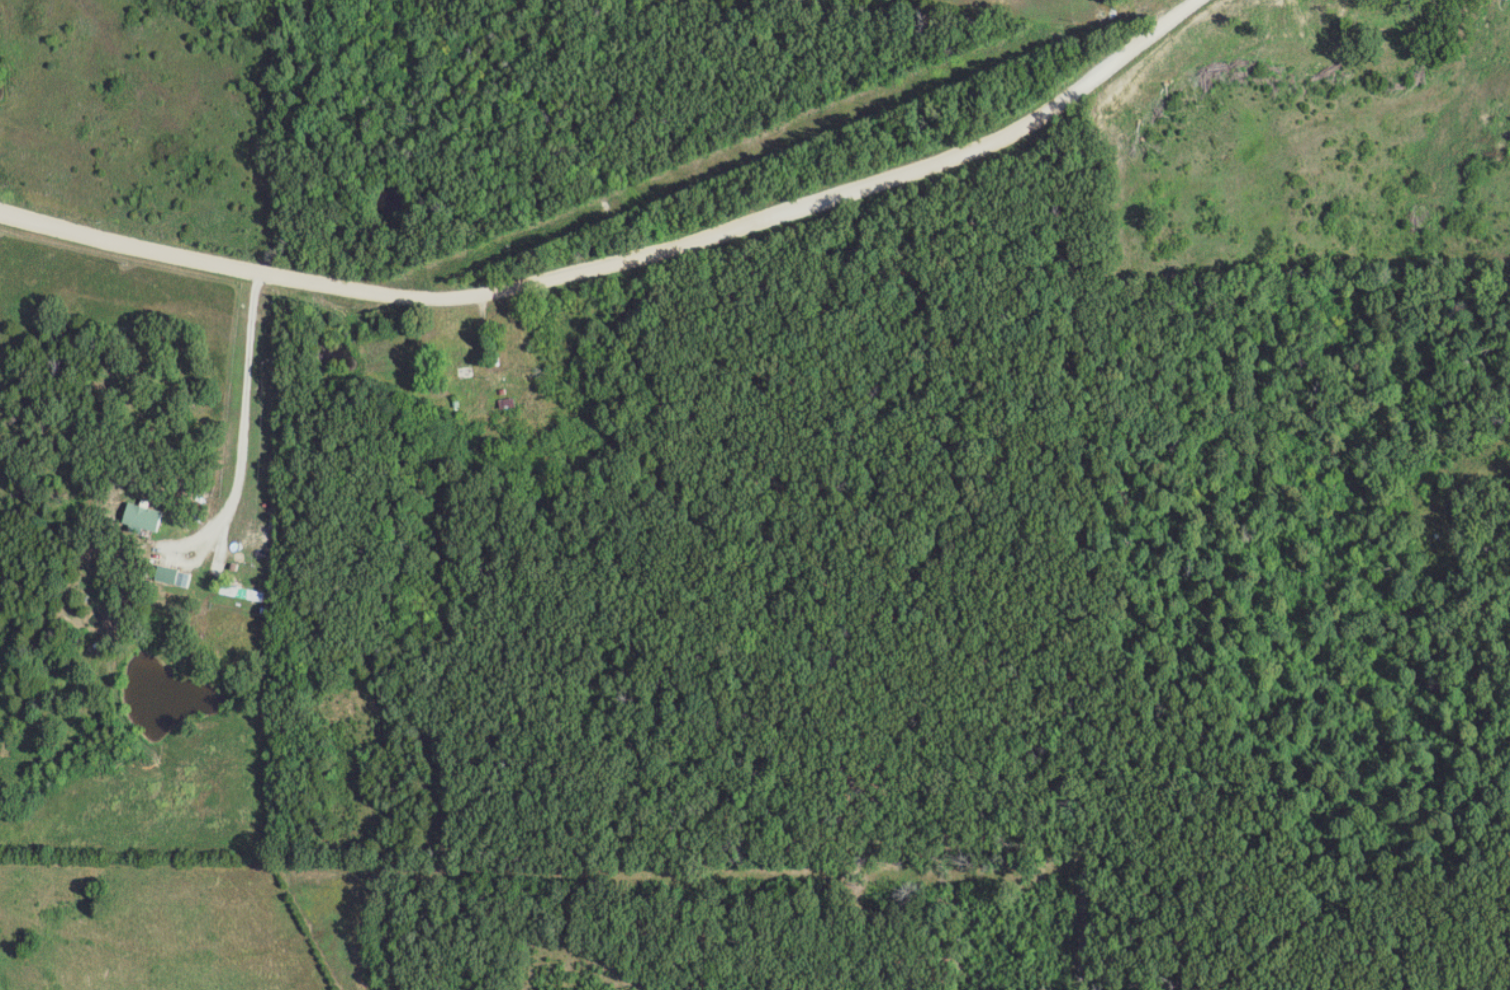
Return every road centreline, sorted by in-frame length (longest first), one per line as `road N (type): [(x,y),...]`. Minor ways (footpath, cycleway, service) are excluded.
road 1 (residential): [(0,212),(264,275),(365,290),(506,294),(691,246),(965,156),(1034,124),(1198,0)]

